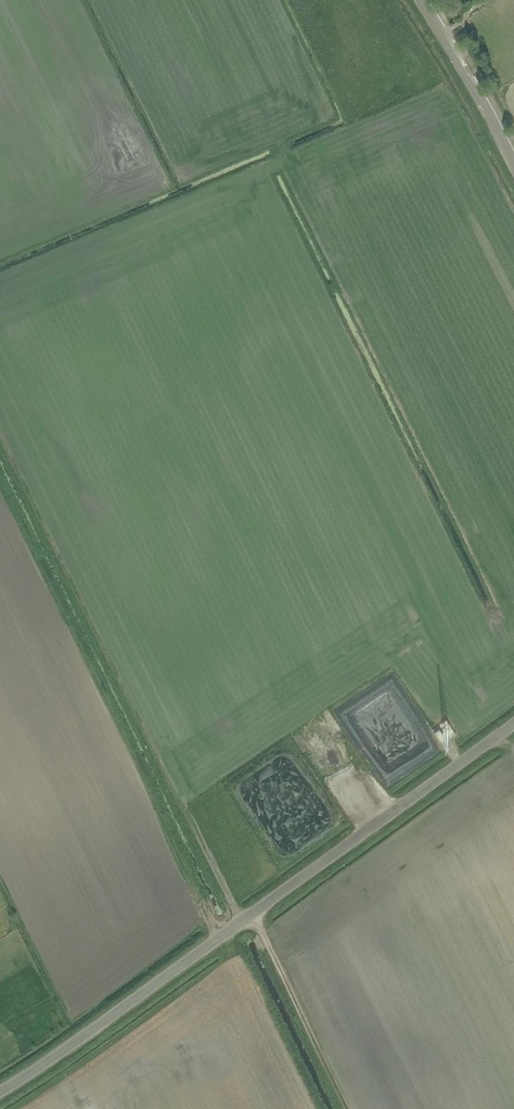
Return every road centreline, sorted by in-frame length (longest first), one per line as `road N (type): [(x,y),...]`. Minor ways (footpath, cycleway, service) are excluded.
road 1 (unclassified): [(0,1092),(513,723)]
road 2 (unclassified): [(513,159),(426,0)]

